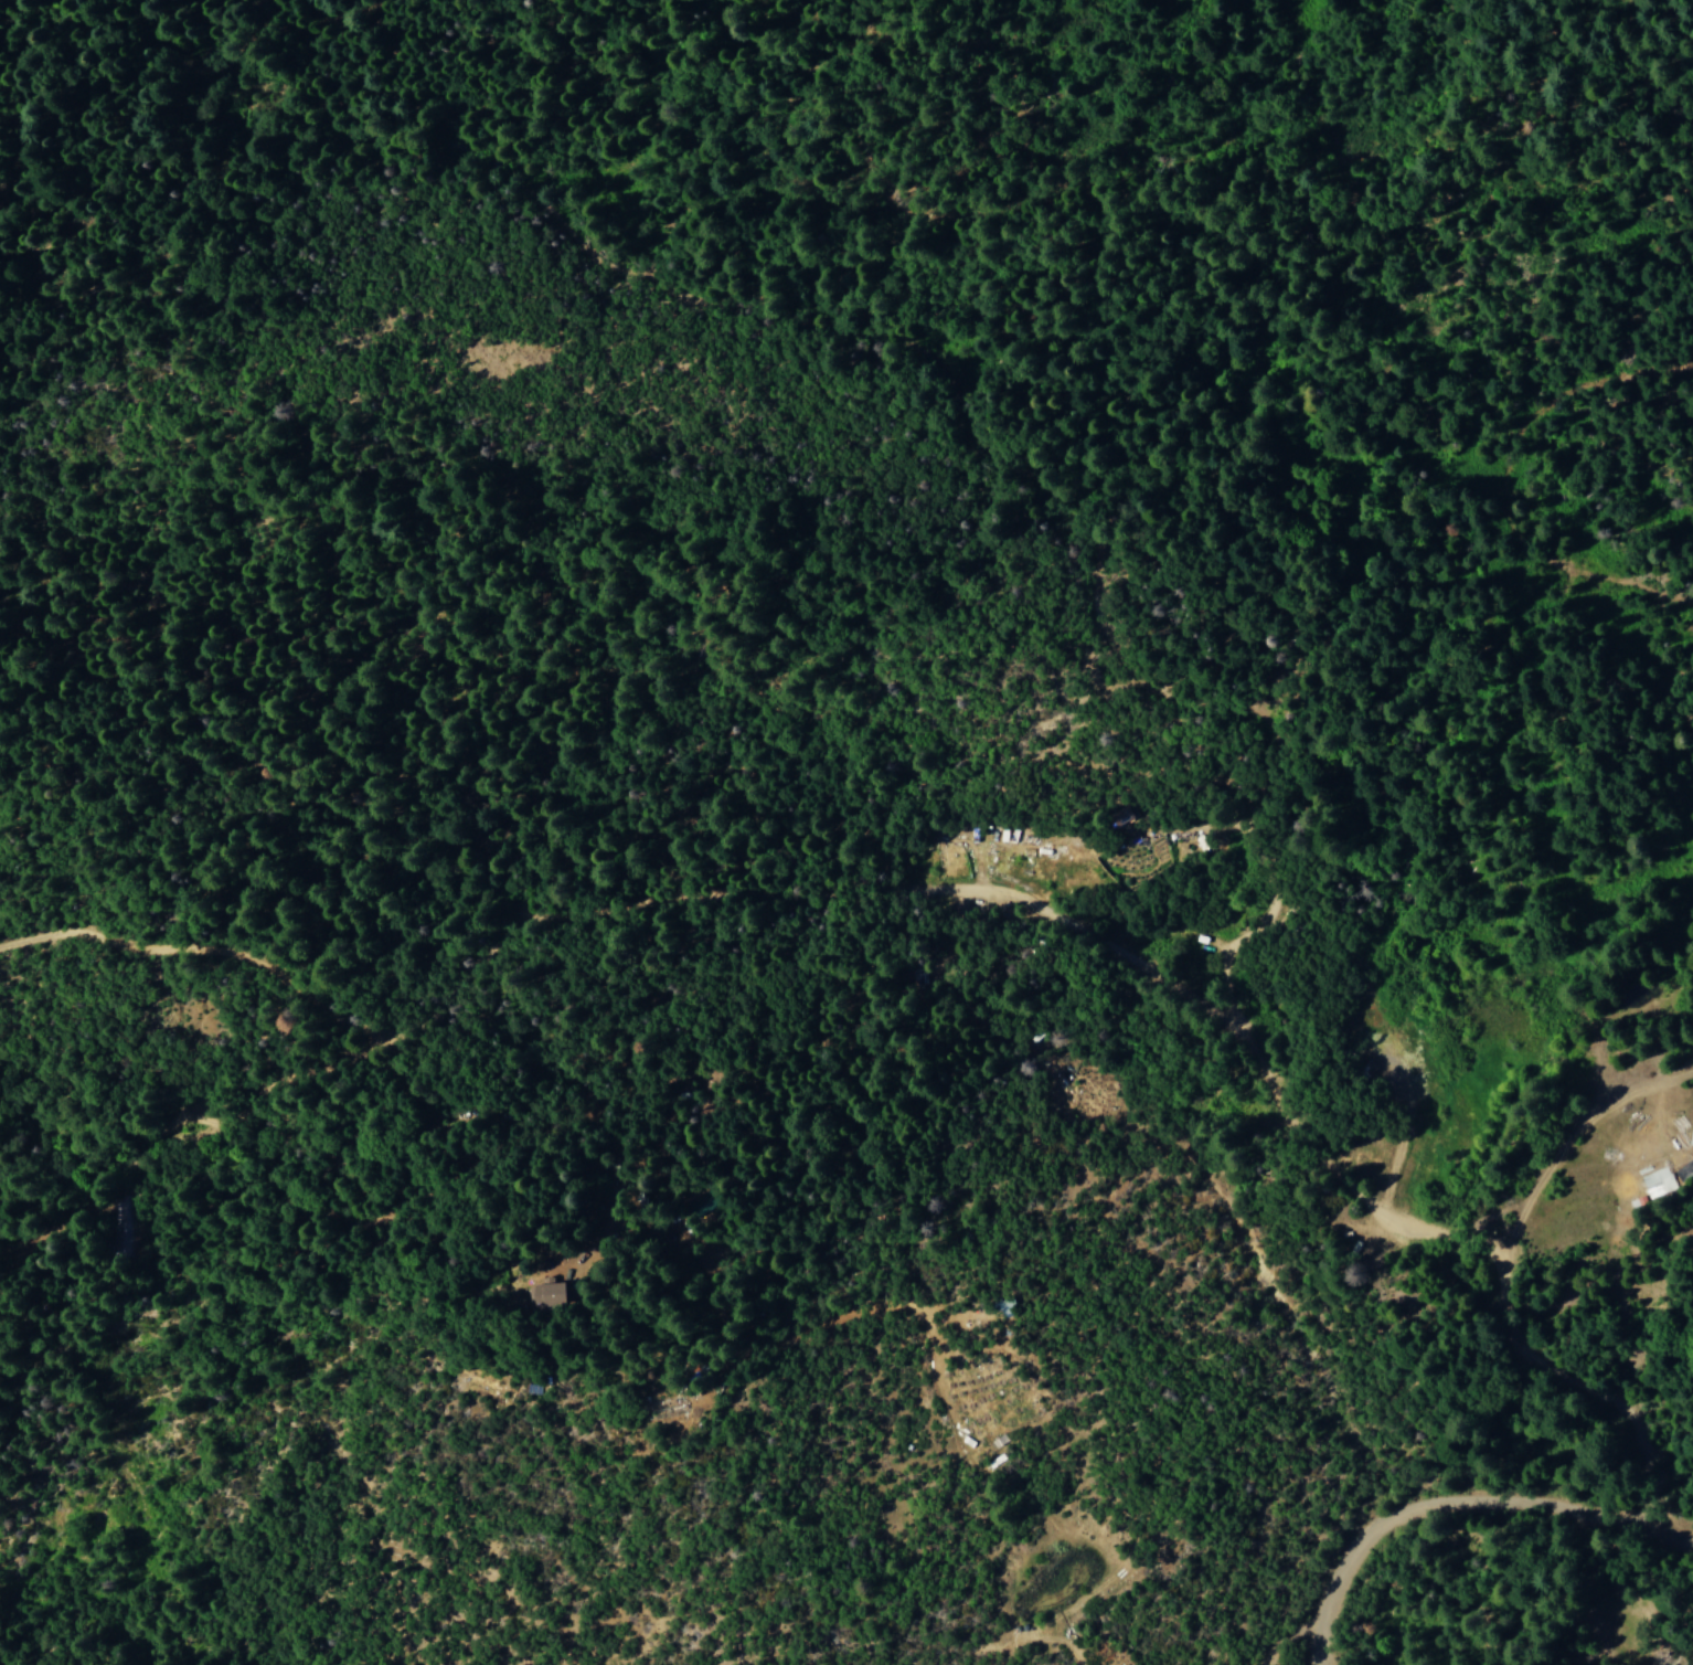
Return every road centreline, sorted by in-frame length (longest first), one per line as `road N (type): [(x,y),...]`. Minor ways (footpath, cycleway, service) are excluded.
road 1 (tertiary): [(1692,1582),(1633,1558),(1514,1531),(1396,1536),(1357,1551),(1343,1567),(1297,1664)]

